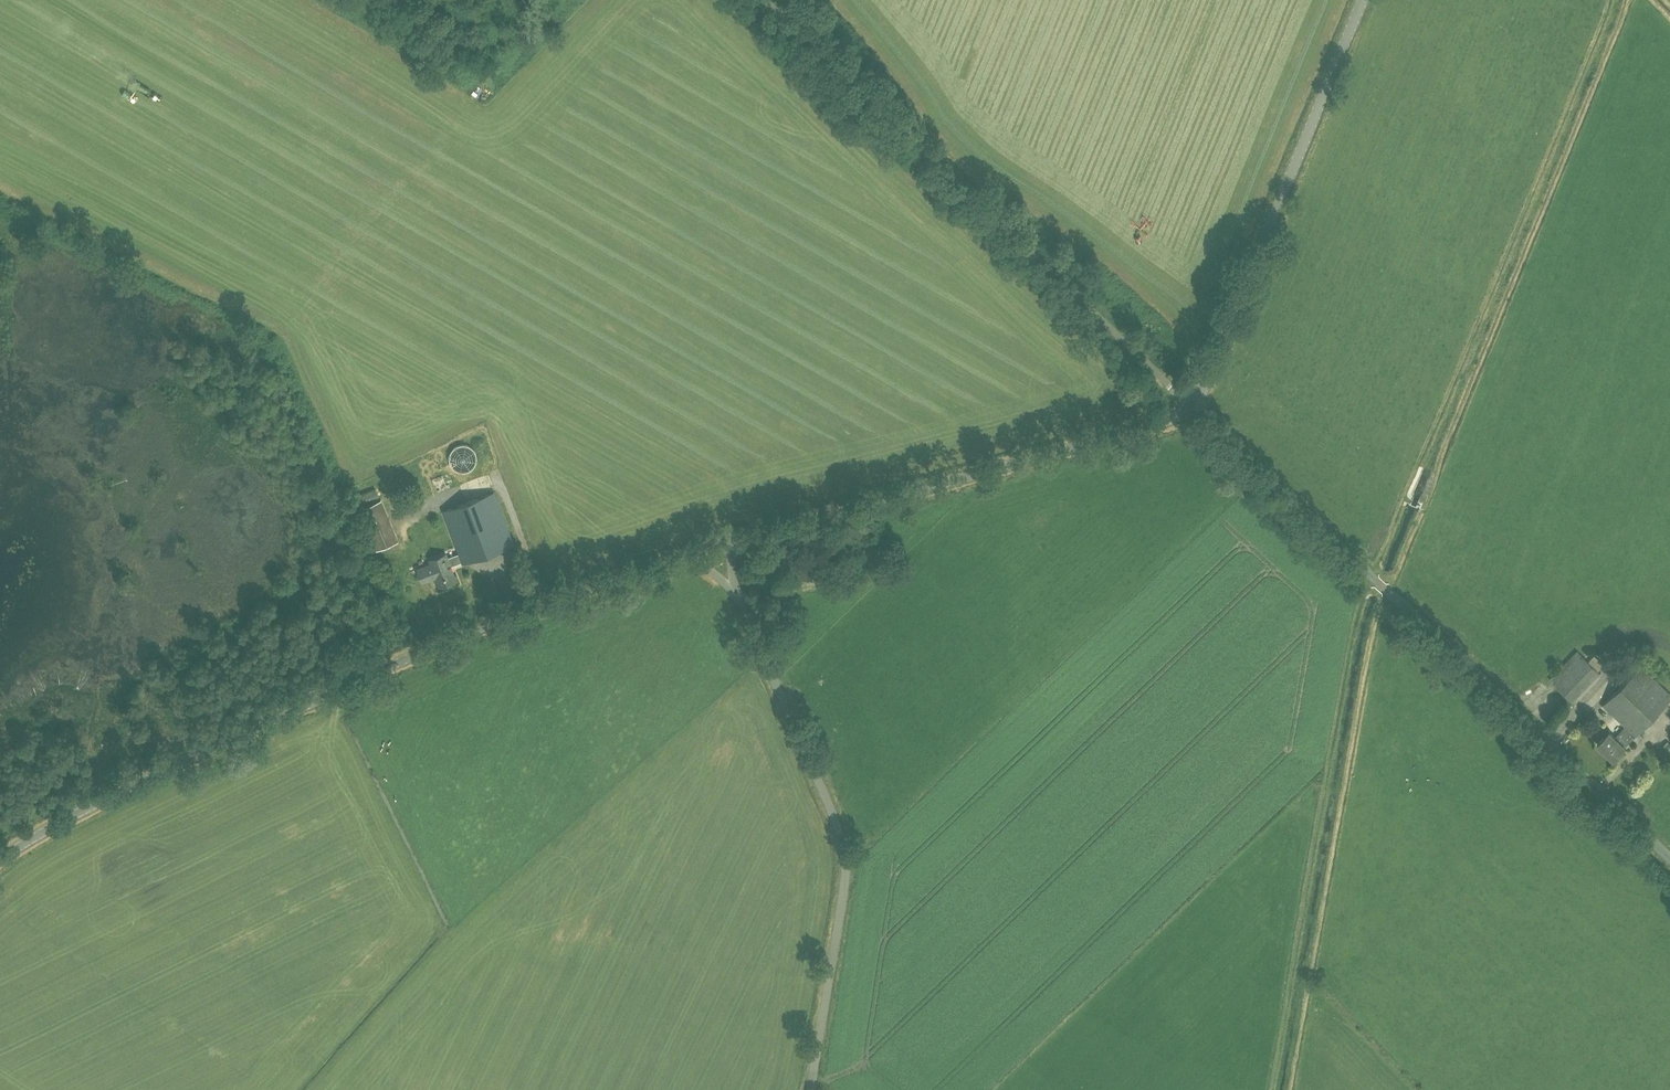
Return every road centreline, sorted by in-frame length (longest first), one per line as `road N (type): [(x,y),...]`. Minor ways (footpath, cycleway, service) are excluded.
road 1 (unclassified): [(0,859),(217,740),(418,655),(690,558)]
road 2 (unclassified): [(1669,858),(1194,407)]
road 3 (unclassified): [(1194,407),(768,0)]
road 4 (unclassified): [(732,584),(844,858),(805,1089)]
road 5 (unclassified): [(739,541),(1194,407)]
road 6 (tertiary): [(1194,407),(1358,0)]

